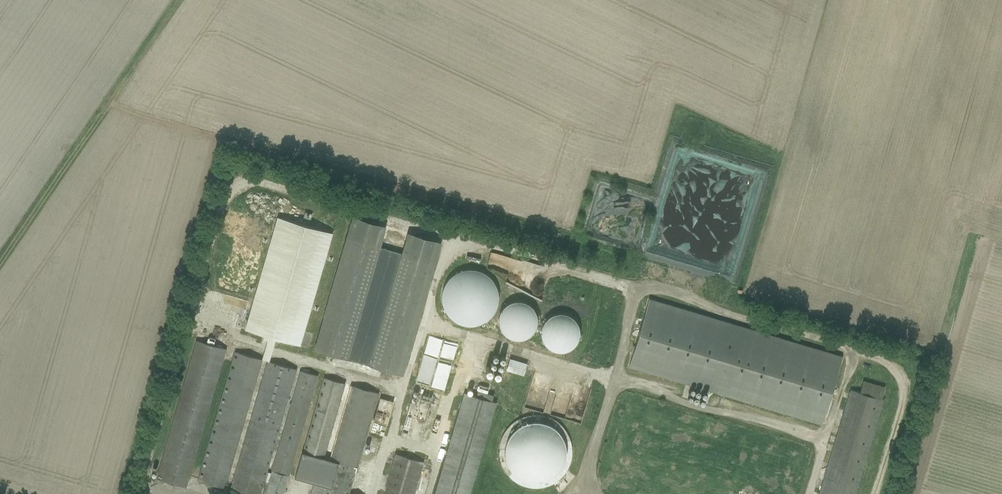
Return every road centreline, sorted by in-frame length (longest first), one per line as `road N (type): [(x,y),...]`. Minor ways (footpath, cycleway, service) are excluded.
road 1 (track): [(183,0),(0,269)]

